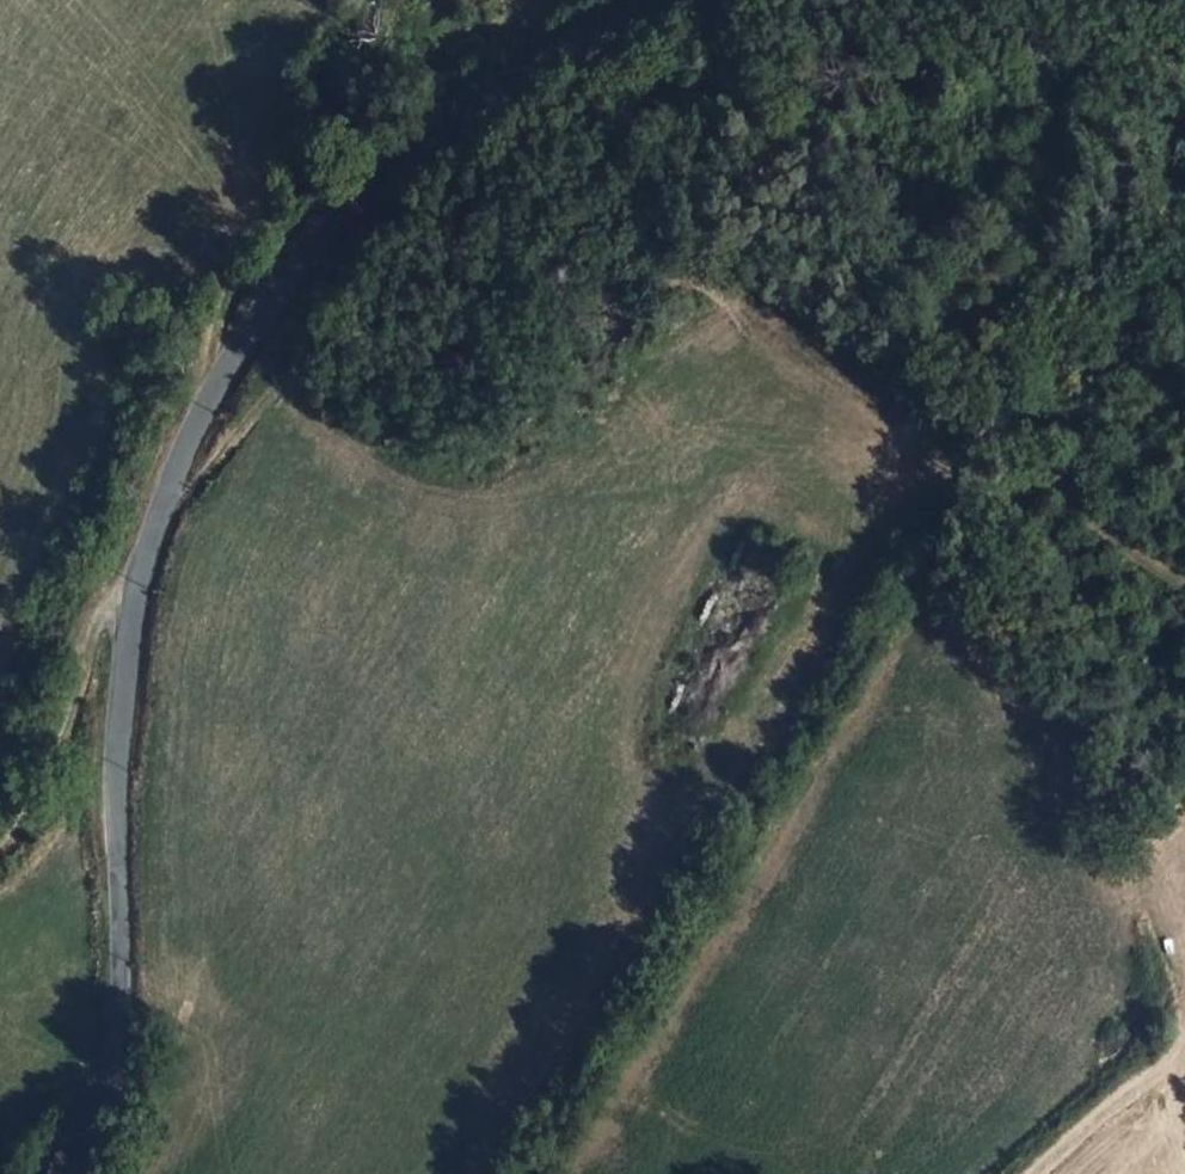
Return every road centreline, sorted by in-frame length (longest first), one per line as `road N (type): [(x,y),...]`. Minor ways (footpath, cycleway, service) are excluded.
road 1 (tertiary): [(69,1173),(87,1150),(120,1018),(120,731),(152,546),(207,411),(299,277),(453,132),(624,29),(692,0)]
road 2 (track): [(1184,578),(1085,515),(1038,445),(986,411),(894,425),(666,287),(494,295),(362,336),(267,401),(152,546)]
road 3 (track): [(0,860),(49,788),(79,661),(104,610),(152,546)]
road 4 (track): [(1032,1173),(1184,1047)]
road 5 (track): [(1184,977),(1152,882),(1166,845),(1184,835)]

